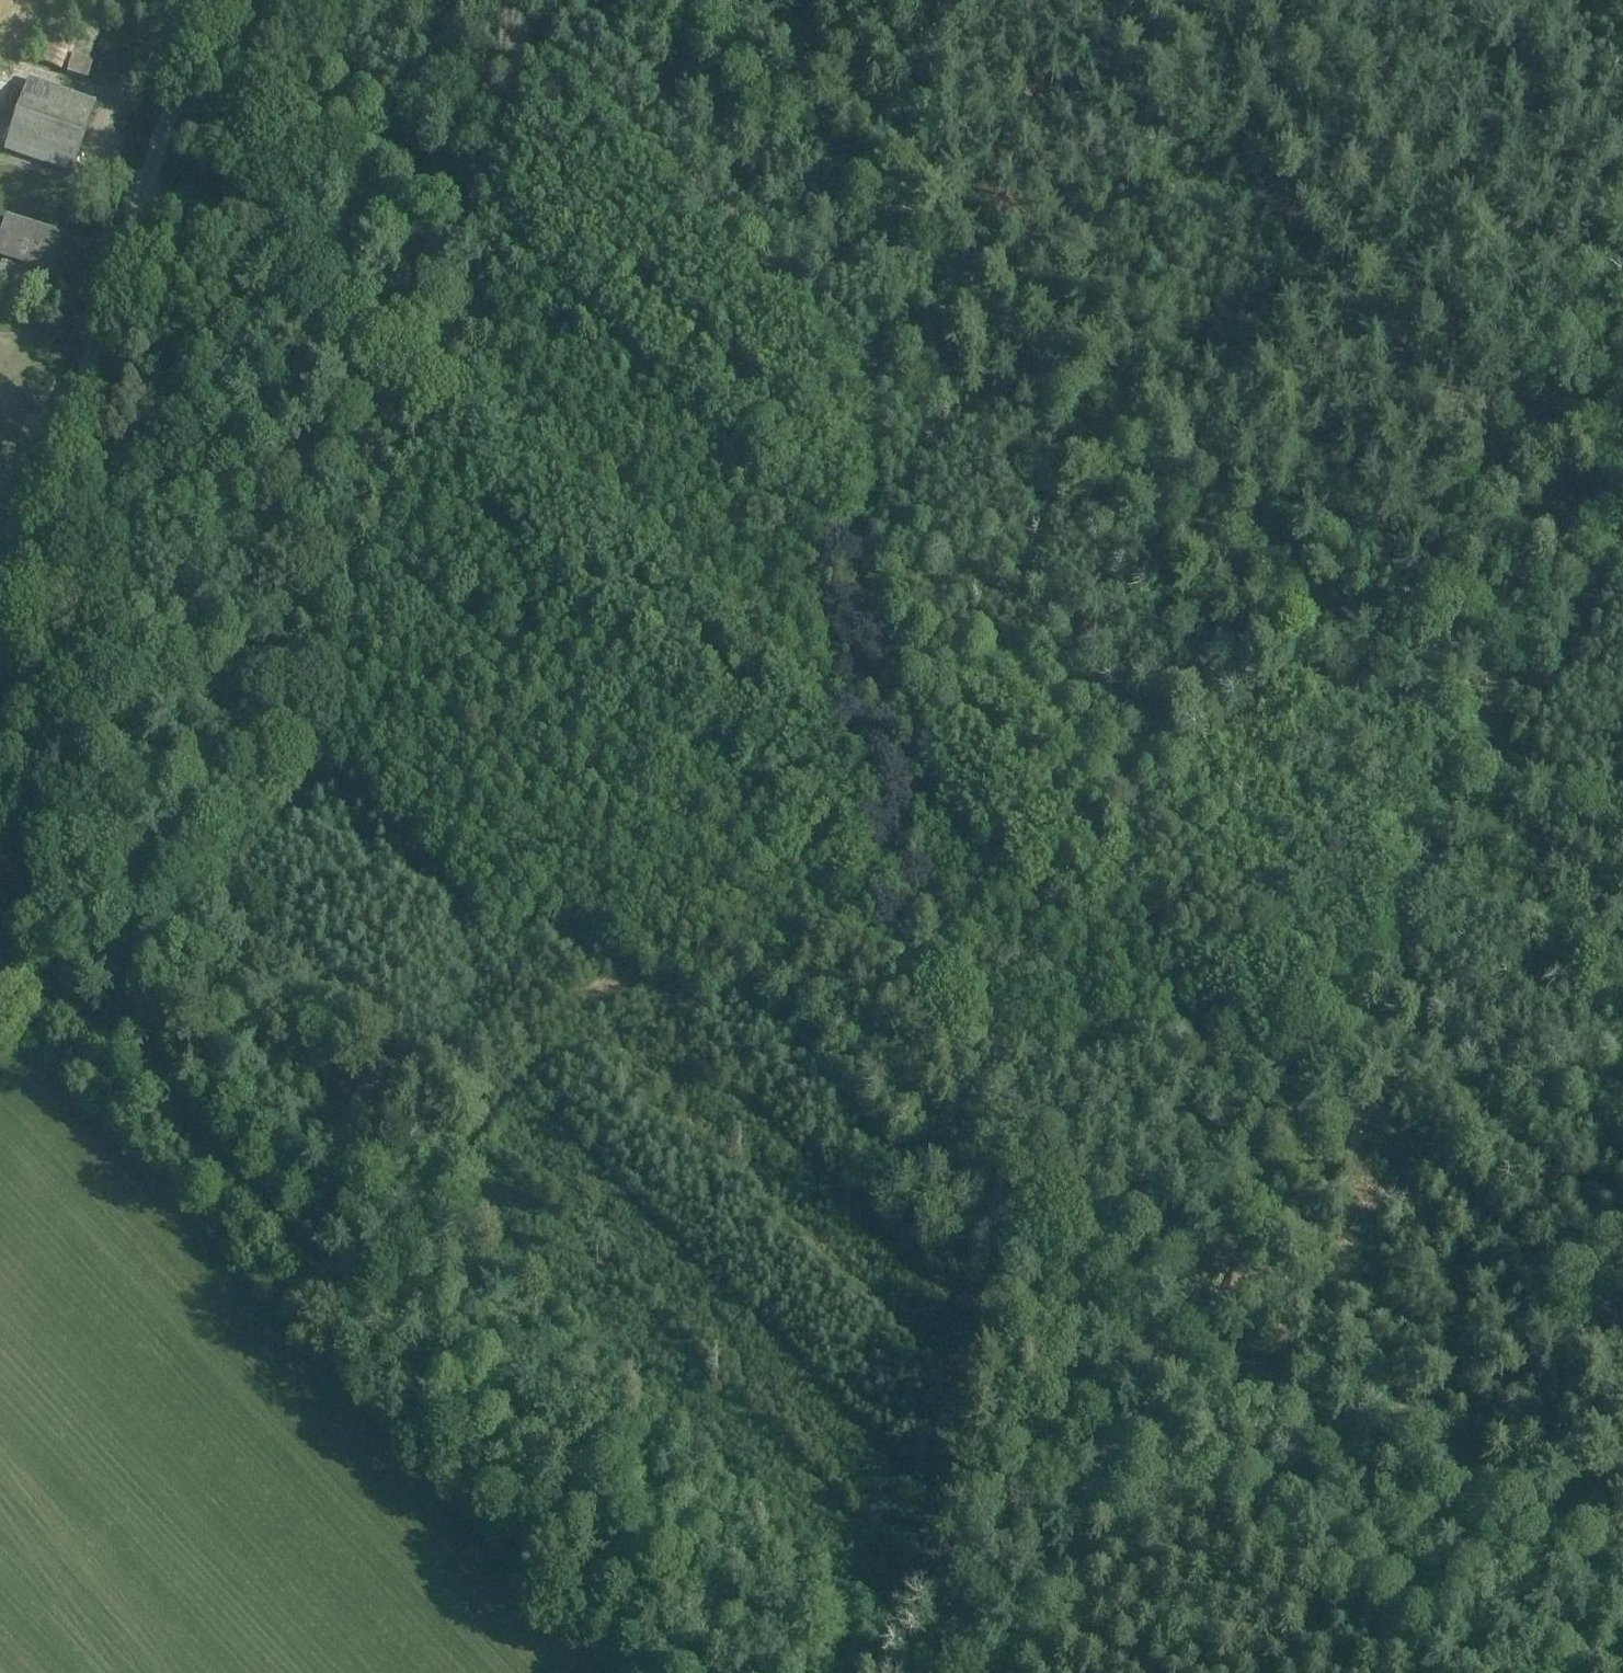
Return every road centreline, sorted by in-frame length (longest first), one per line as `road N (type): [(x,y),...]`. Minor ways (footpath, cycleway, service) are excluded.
road 1 (track): [(1622,1670),(1074,1298),(994,1177),(904,930)]
road 2 (track): [(1004,1672),(1168,1360),(1475,732)]
road 3 (track): [(721,0),(1475,732)]
road 4 (track): [(11,953),(319,0)]
road 5 (track): [(904,930),(862,743),(852,614),(889,251),(931,0)]
road 6 (track): [(351,1305),(529,1079),(904,930)]
road 7 (unclassified): [(0,631),(205,0)]
road 8 (track): [(1163,0),(1535,362),(1622,425)]
road 9 (track): [(692,1672),(351,1305)]
road 10 (track): [(351,1305),(11,953)]
road 11 (track): [(1475,732),(1622,449)]
road 12 (track): [(1475,732),(1622,878)]

